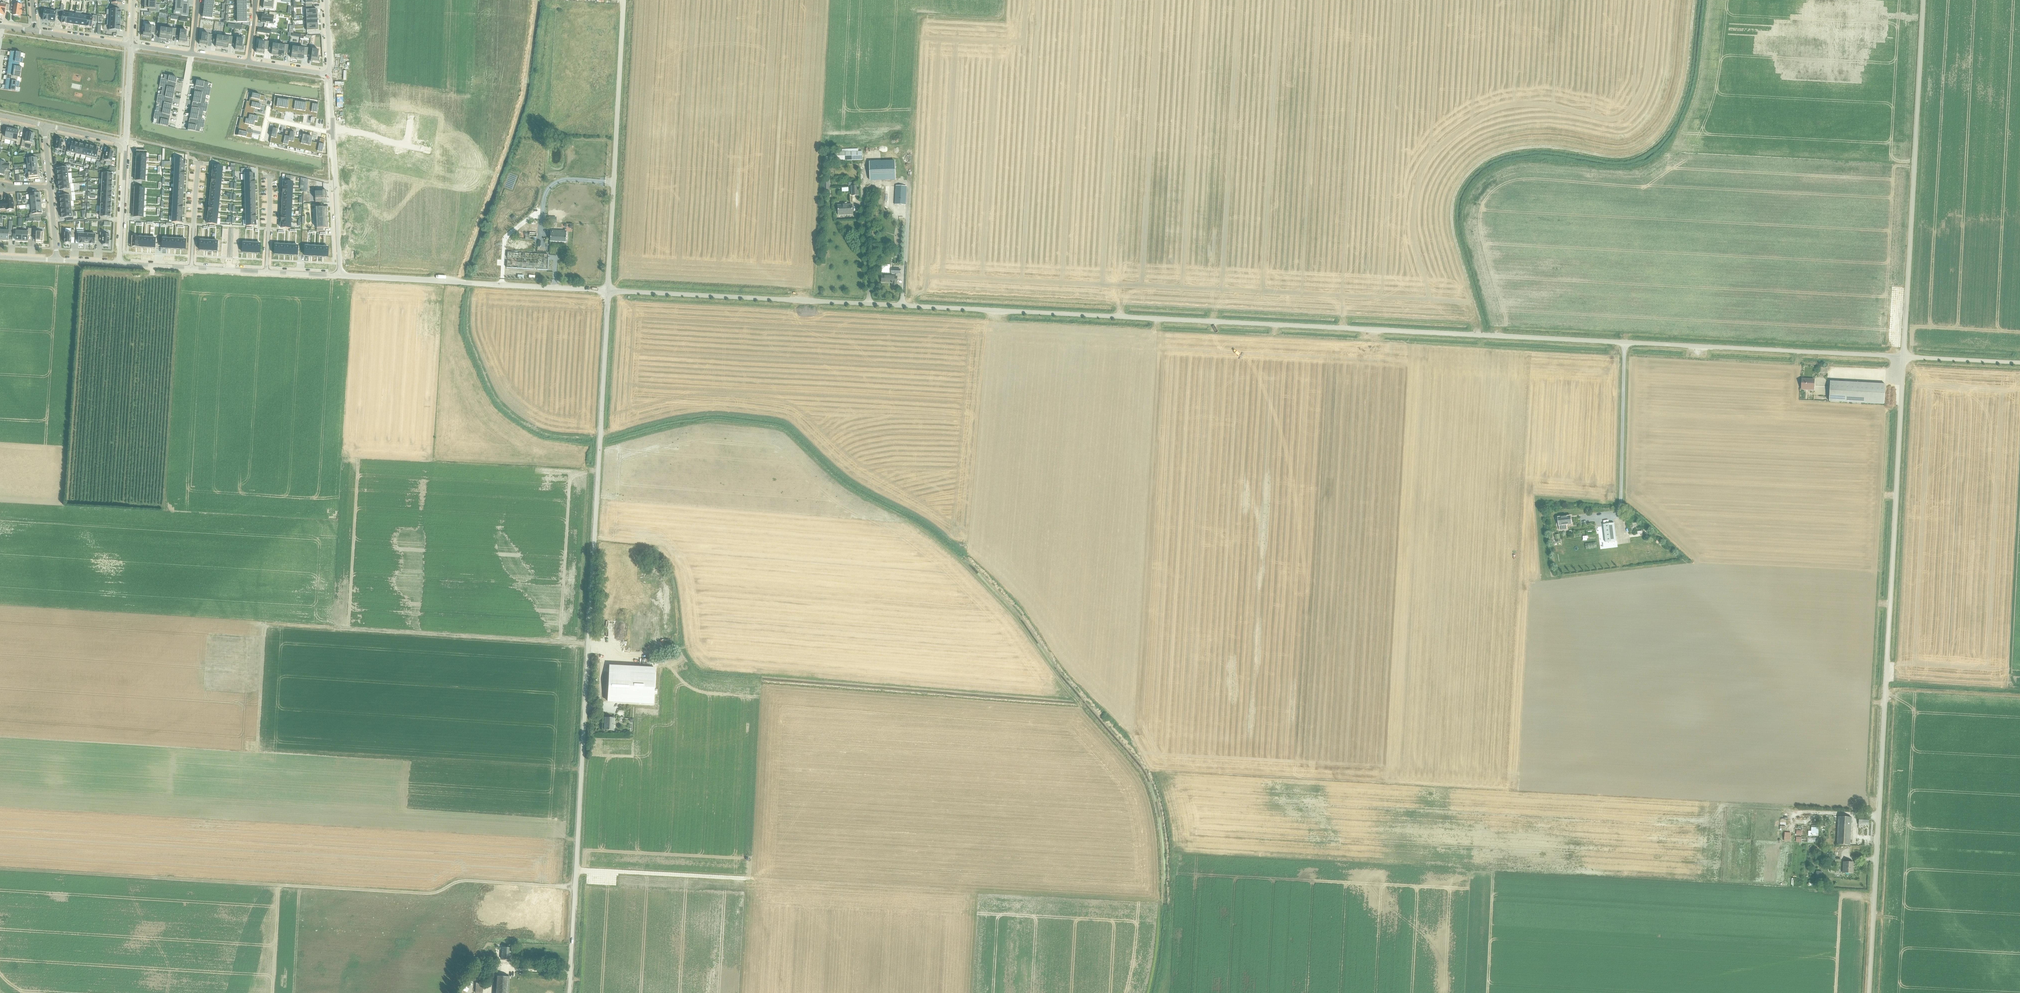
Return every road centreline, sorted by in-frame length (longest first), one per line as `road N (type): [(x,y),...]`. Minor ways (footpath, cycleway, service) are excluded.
road 1 (unclassified): [(1904,357),(608,289)]
road 2 (unclassified): [(568,992),(608,289)]
road 3 (unclassified): [(1869,992),(1904,357)]
road 4 (track): [(574,888),(464,881),(430,894),(0,868)]
road 5 (track): [(576,870),(939,890)]
road 6 (unclassified): [(1904,357),(1923,0)]
road 7 (track): [(587,642),(266,624)]
road 8 (unclassified): [(608,289),(624,0)]
road 9 (unclassified): [(339,275),(608,289)]
road 10 (track): [(1002,0),(997,20),(925,19),(913,146),(881,157)]
road 11 (residential): [(331,133),(339,275)]
road 12 (residential): [(127,143),(121,263)]

